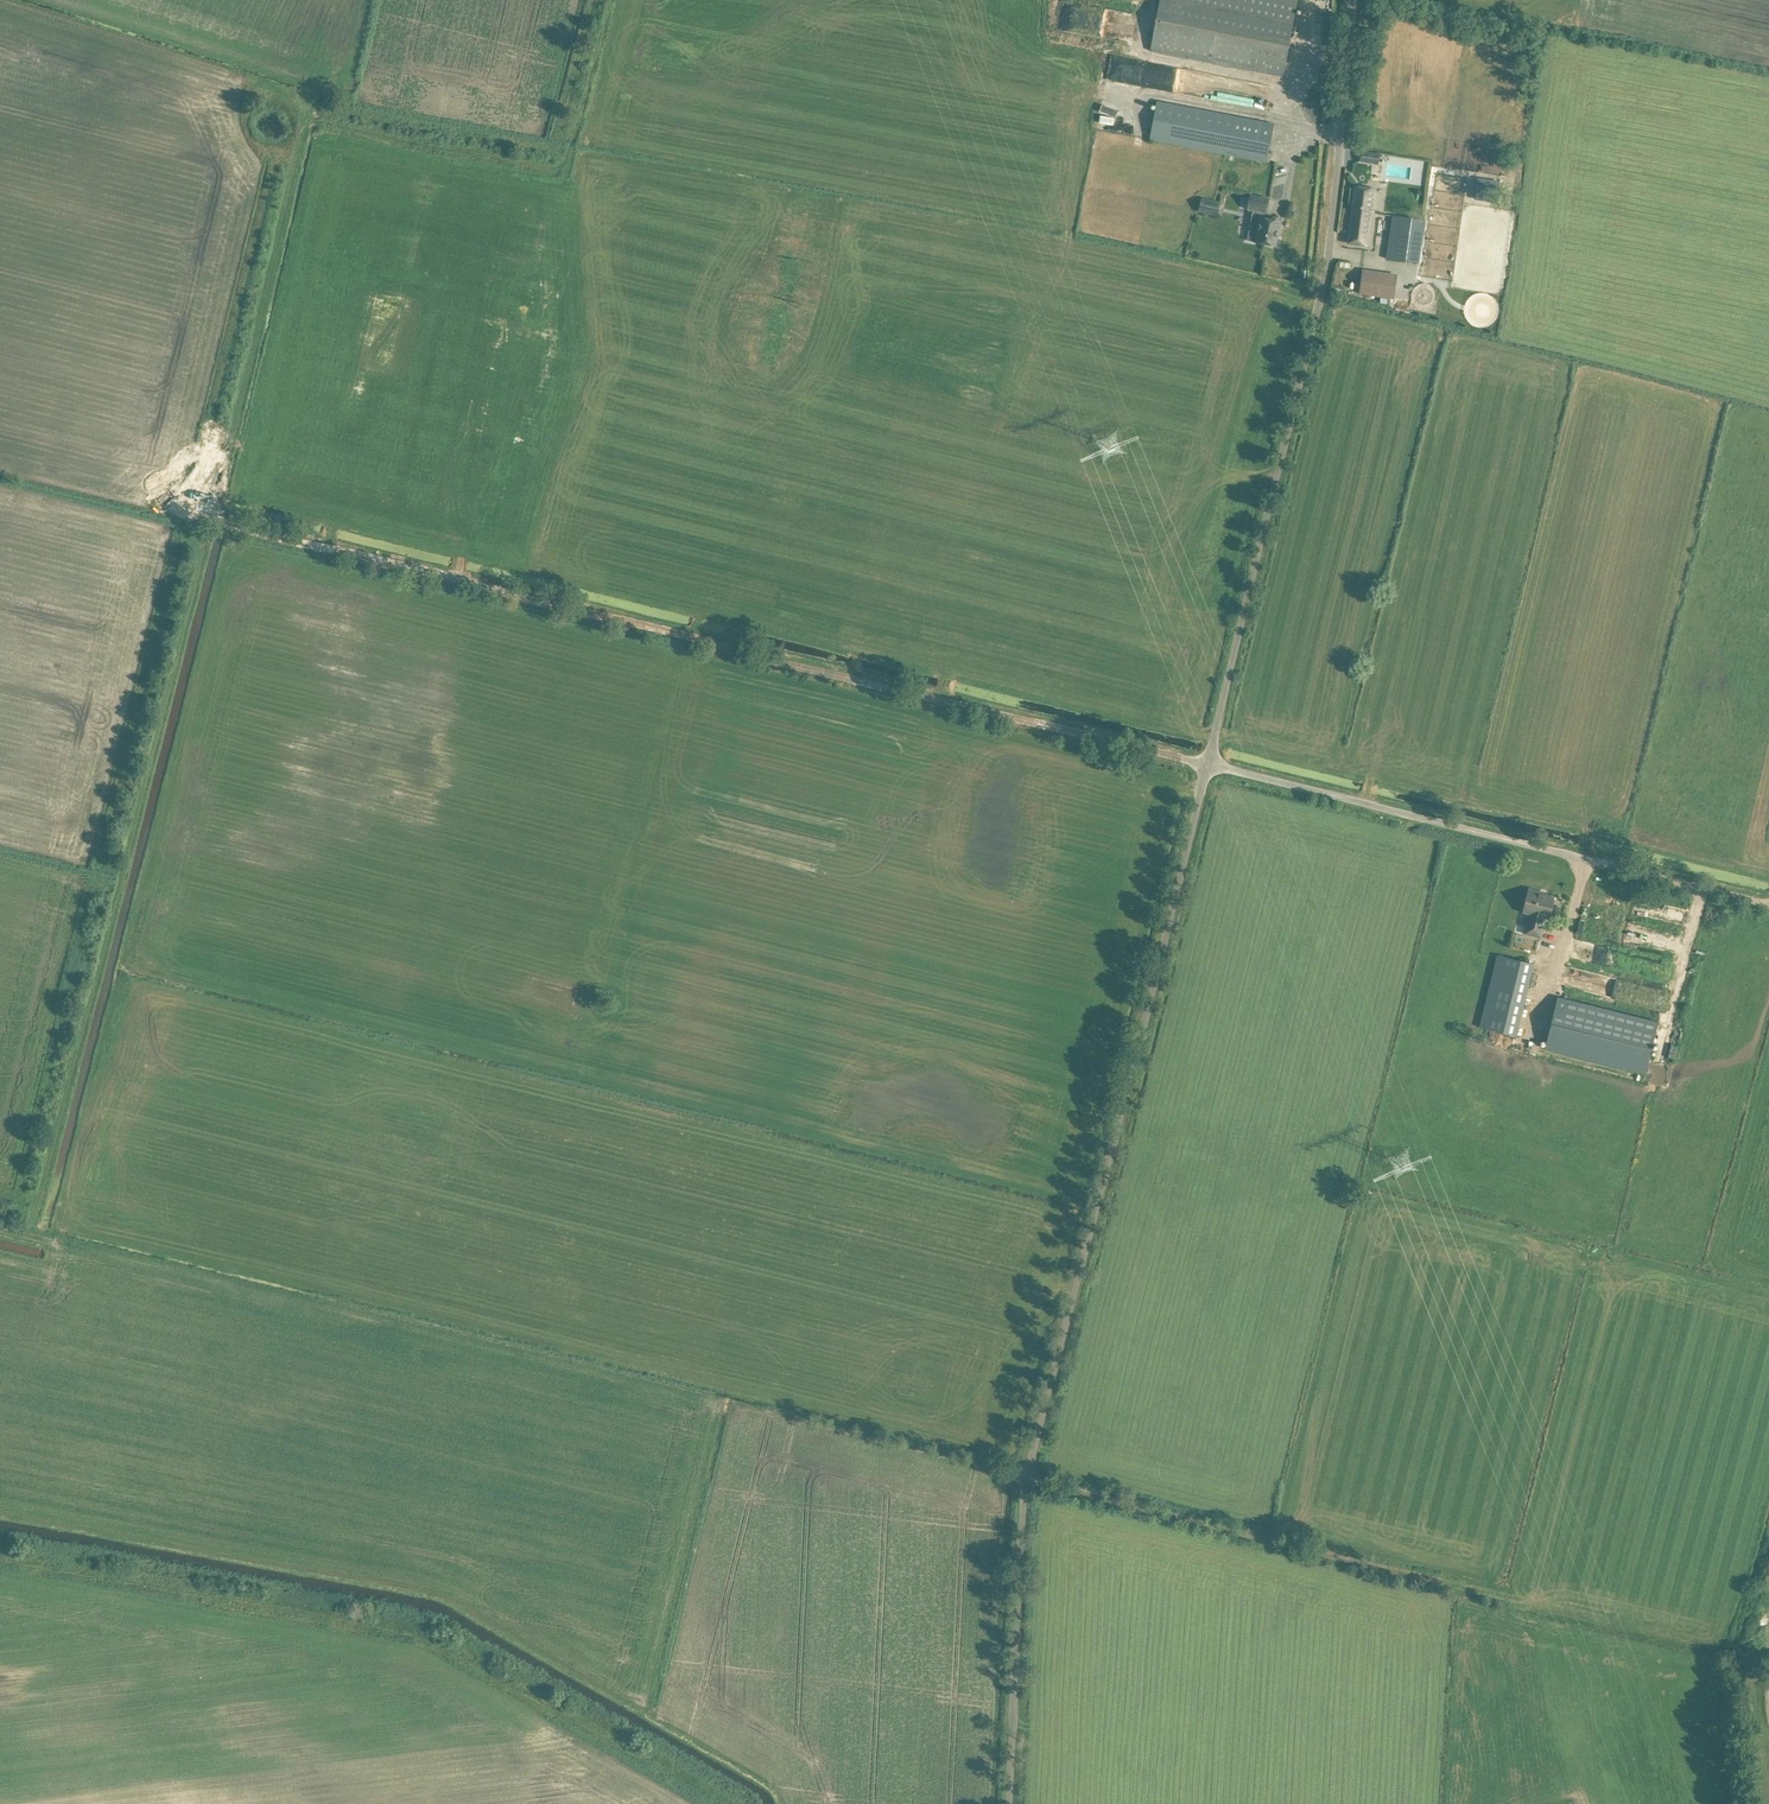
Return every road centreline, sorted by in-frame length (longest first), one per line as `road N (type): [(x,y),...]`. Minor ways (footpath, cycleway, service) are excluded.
road 1 (unclassified): [(1019,1803),(1039,1434),(1205,759)]
road 2 (track): [(211,516),(1205,759)]
road 3 (unclassified): [(1205,759),(1313,341),(1353,0)]
road 4 (unclassified): [(1650,870),(1205,759)]
road 5 (track): [(1768,900),(1650,870)]

